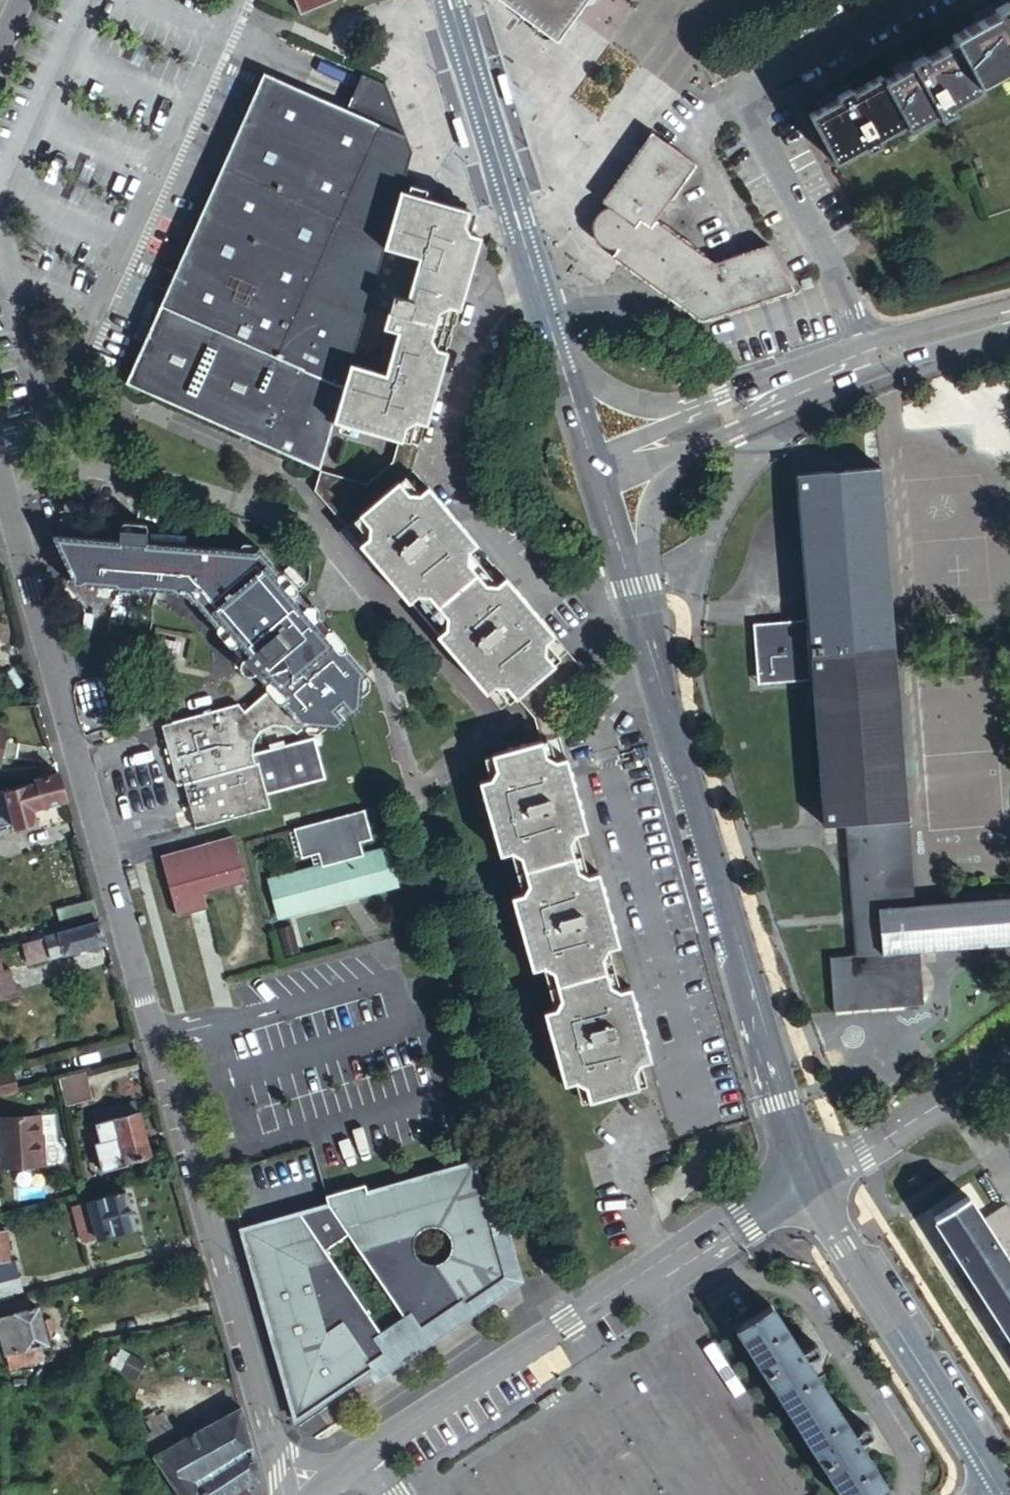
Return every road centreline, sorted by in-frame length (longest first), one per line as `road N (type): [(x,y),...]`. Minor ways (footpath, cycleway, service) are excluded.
road 1 (unclassified): [(196,1164),(0,475)]
road 2 (tertiary): [(809,1177),(780,1101),(631,577)]
road 3 (tertiary): [(363,1456),(809,1177)]
road 4 (residential): [(870,341),(754,114),(766,77),(911,0)]
road 5 (tertiary): [(809,1177),(1003,1494)]
road 6 (tertiary): [(554,341),(449,0)]
road 7 (unclassified): [(196,1164),(284,1494)]
road 8 (residential): [(1009,1061),(809,1177)]
road 9 (tertiary): [(685,451),(880,375)]
road 10 (tertiary): [(870,341),(697,407)]
road 11 (tertiary): [(697,407),(629,401),(596,385),(554,341)]
road 12 (tertiary): [(1009,303),(870,341)]
road 13 (tertiary): [(631,577),(685,451)]
road 14 (tertiary): [(880,375),(1009,335)]

